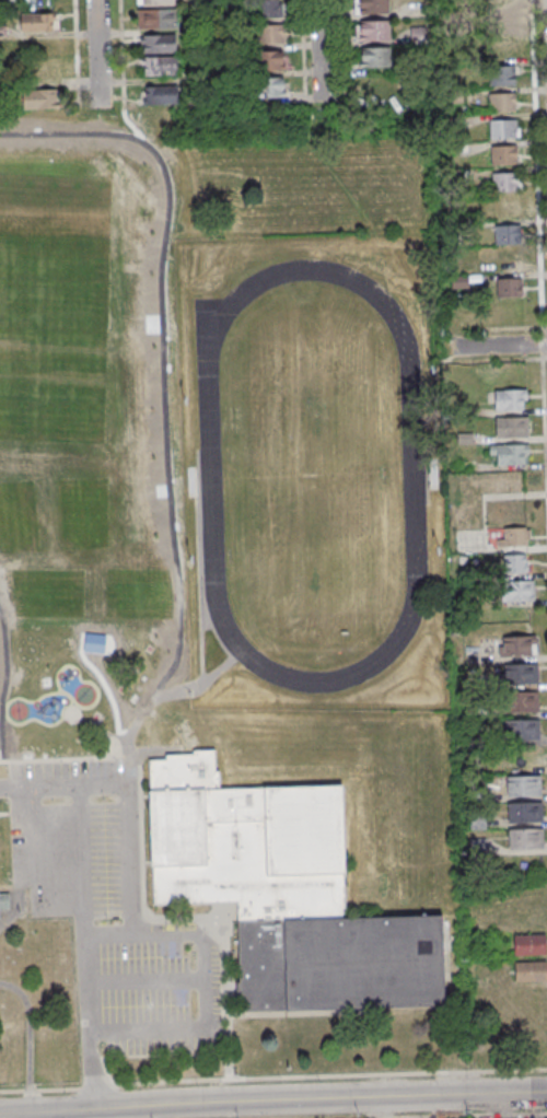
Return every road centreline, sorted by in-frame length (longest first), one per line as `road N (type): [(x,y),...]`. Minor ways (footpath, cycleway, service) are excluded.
road 1 (tertiary): [(546,1093),(0,1113)]

